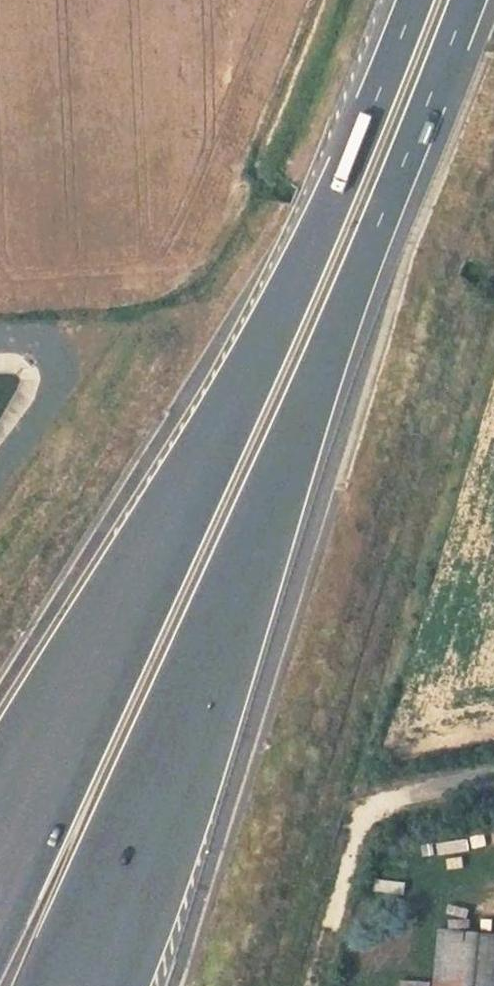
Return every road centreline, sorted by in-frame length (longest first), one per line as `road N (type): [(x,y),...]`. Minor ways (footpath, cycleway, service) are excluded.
road 1 (motorway): [(85,985),(468,0)]
road 2 (motorway): [(412,0),(351,155),(0,841)]

